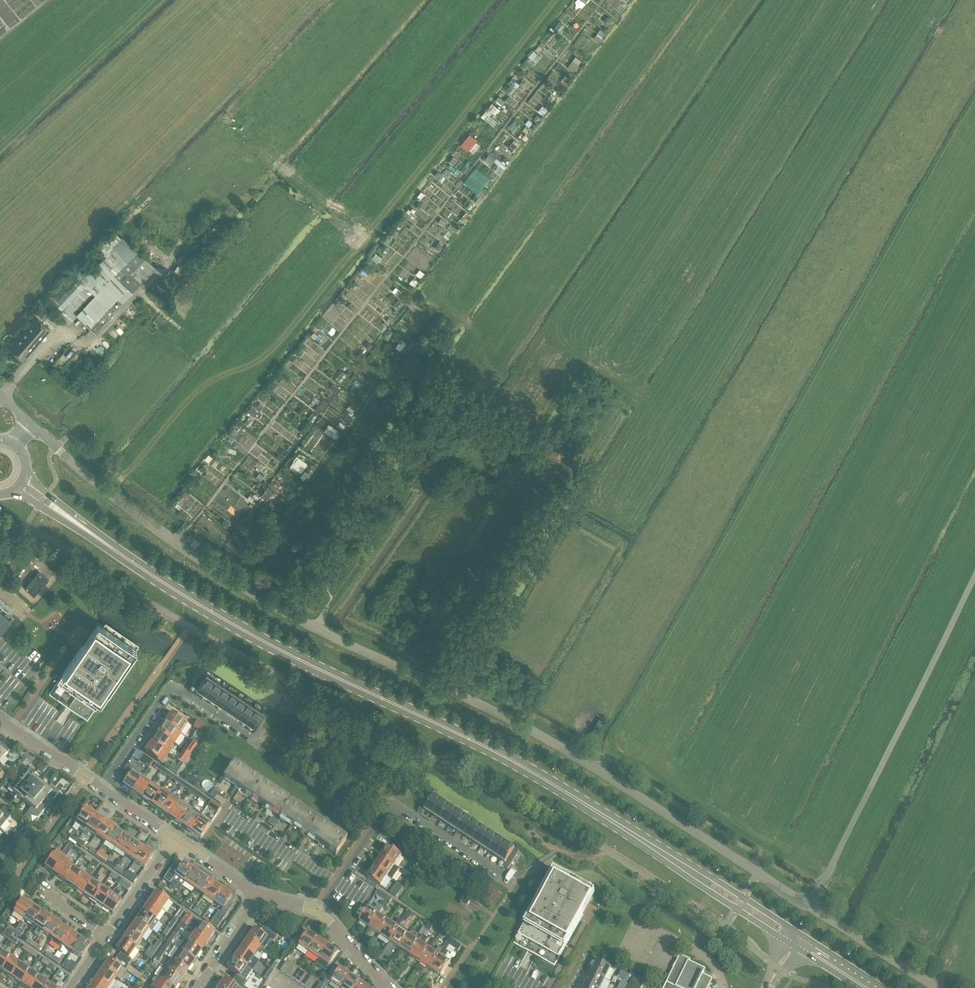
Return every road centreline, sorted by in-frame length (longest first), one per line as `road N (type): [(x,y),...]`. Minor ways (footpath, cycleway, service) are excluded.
road 1 (unclassified): [(939,987),(603,773),(282,612),(129,509),(30,423)]
road 2 (secondary): [(795,943),(544,774),(189,599),(21,484)]
road 3 (track): [(447,688),(625,403)]
road 4 (residential): [(334,884),(389,808),(516,882)]
road 5 (residential): [(255,739),(172,684),(100,788)]
road 6 (residential): [(334,884),(224,812)]
road 7 (residential): [(106,937),(175,836)]
road 8 (residential): [(0,720),(100,788)]

